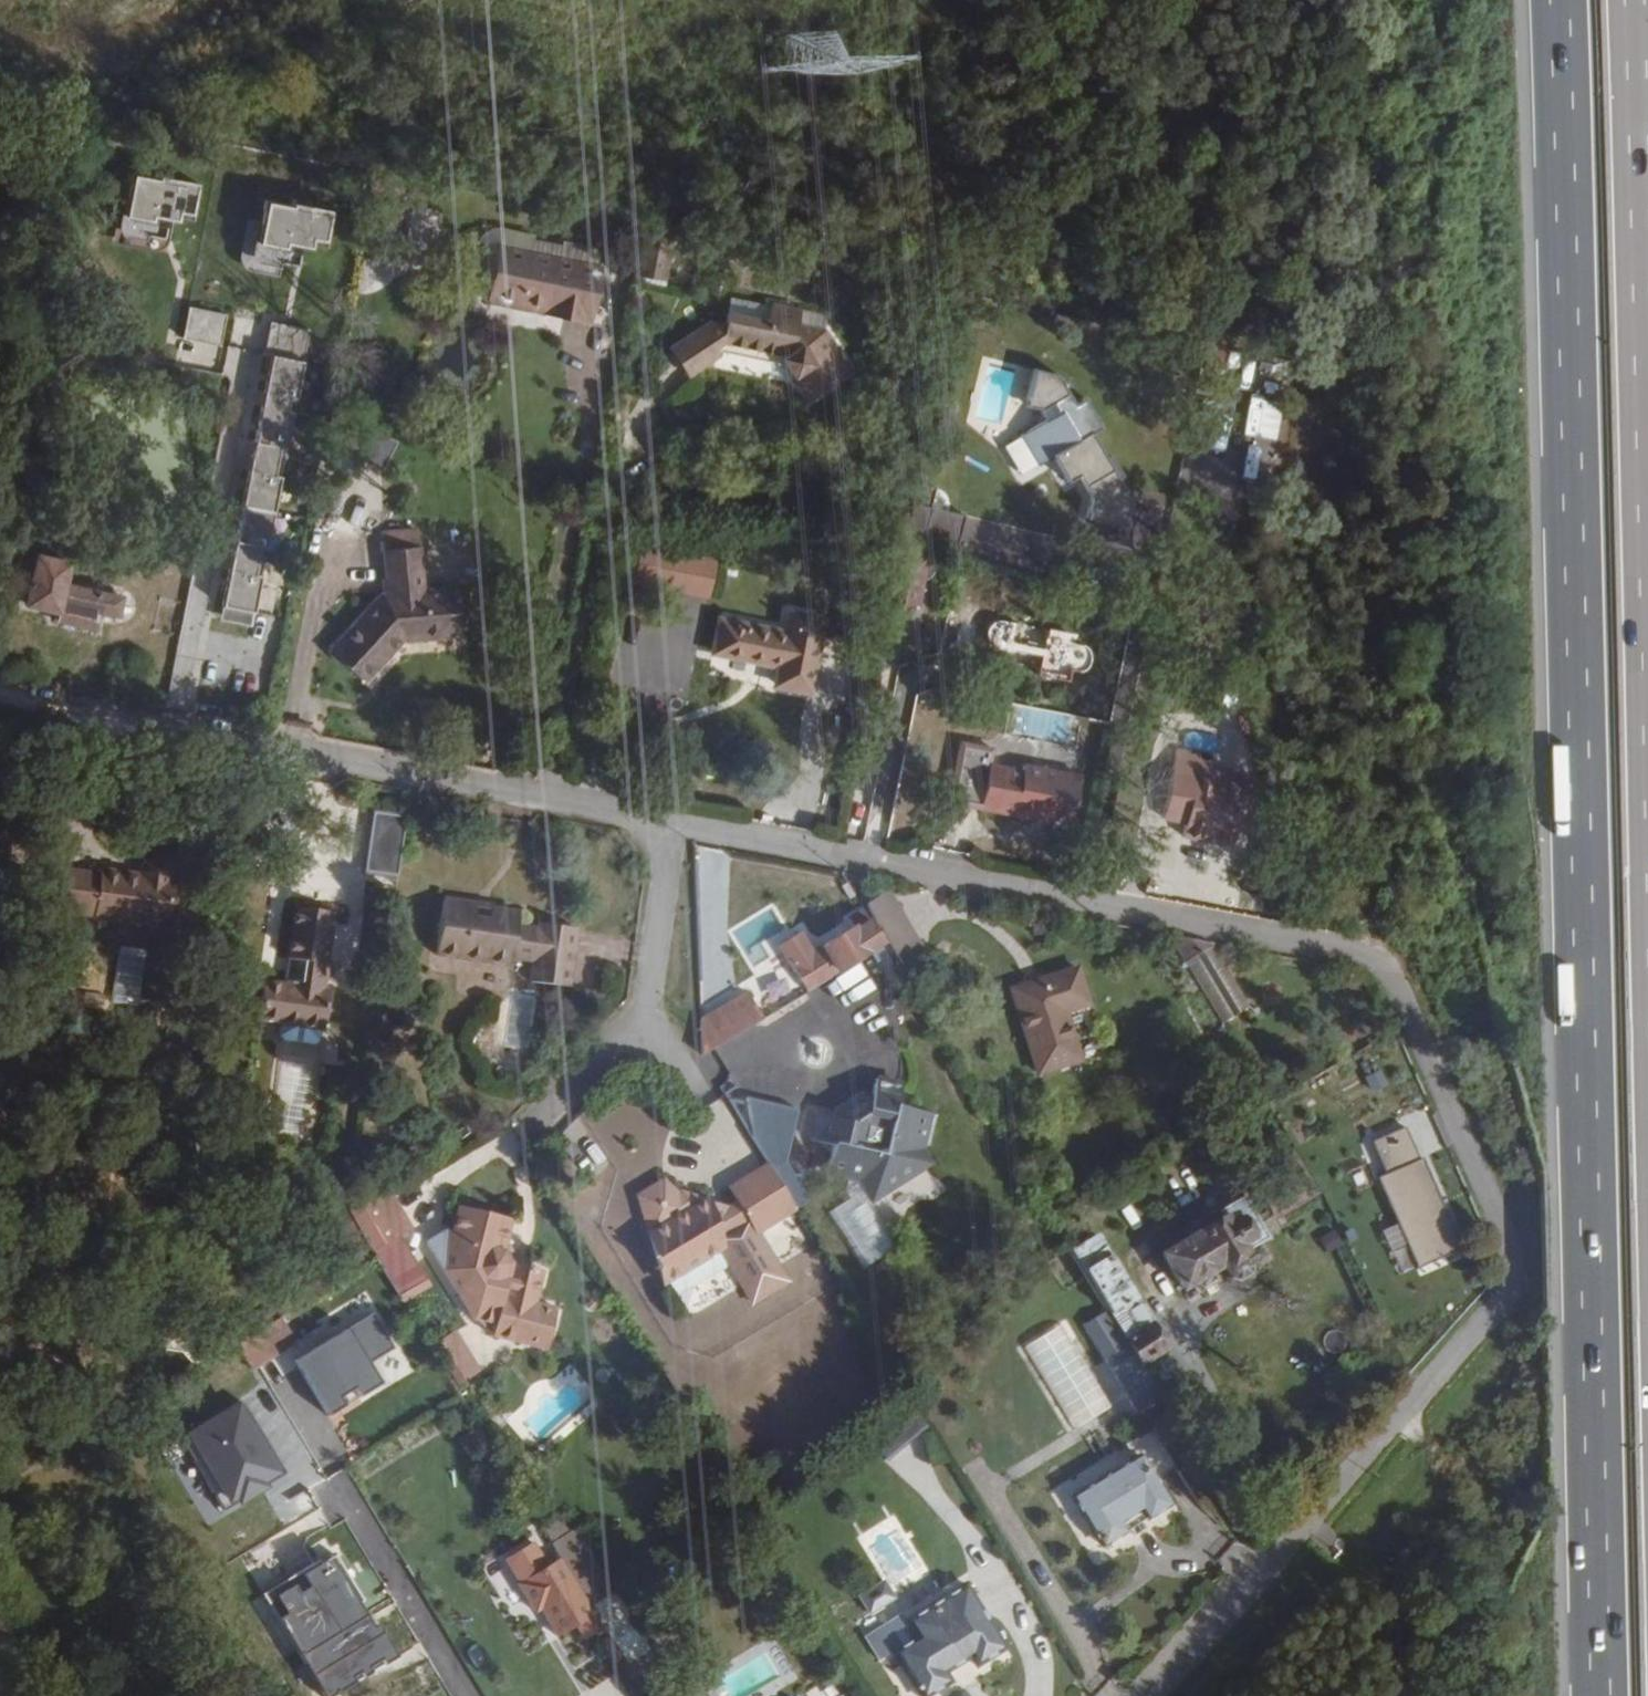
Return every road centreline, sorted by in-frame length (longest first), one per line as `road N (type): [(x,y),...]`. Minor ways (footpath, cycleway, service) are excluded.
road 1 (motorway): [(1560,0),(1601,1695)]
road 2 (unclassified): [(672,822),(1442,973),(1526,1235)]
road 3 (unclassified): [(0,691),(672,822)]
road 4 (residential): [(1526,1235),(1503,1344),(1195,1695)]
road 5 (motorway): [(1647,513),(1634,0)]
road 6 (residential): [(672,822),(652,1033),(618,1048),(555,1114)]

